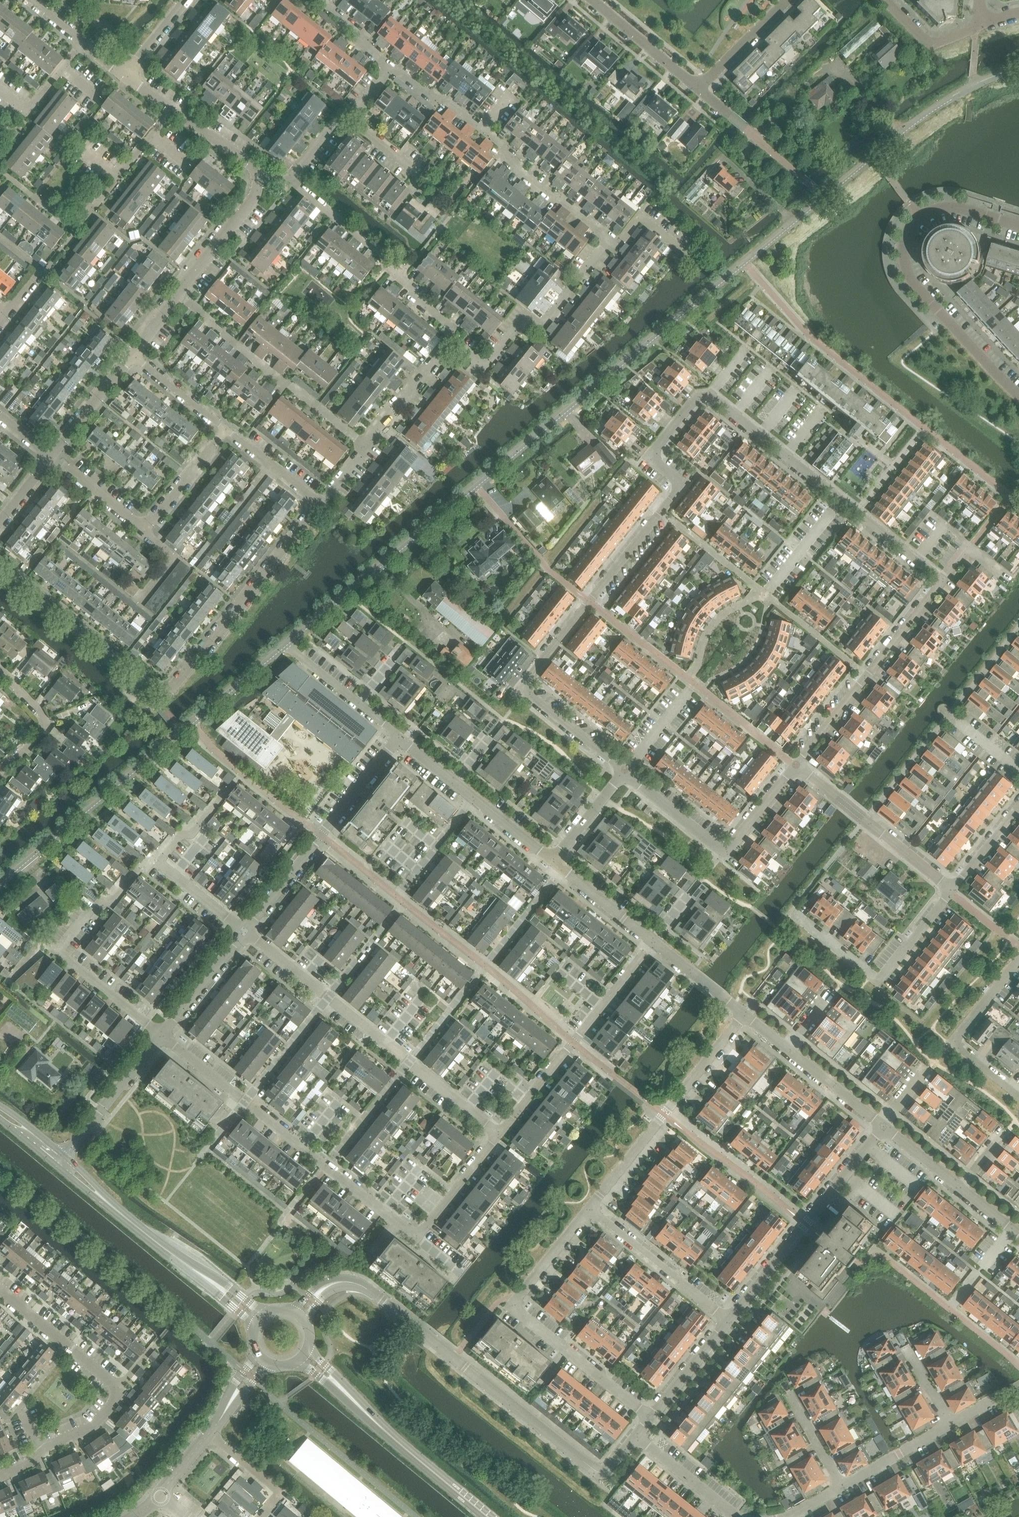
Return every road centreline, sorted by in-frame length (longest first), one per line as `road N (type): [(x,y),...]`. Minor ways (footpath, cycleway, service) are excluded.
road 1 (residential): [(842,497),(709,392),(696,394),(657,446),(678,489),(523,687),(625,770)]
road 2 (residential): [(1018,395),(912,282),(902,243),(906,225),(936,205),(1018,224)]
road 3 (residential): [(417,1237),(159,1034)]
road 4 (residential): [(499,1132),(243,930)]
road 5 (residential): [(0,1475),(96,1424),(115,1398),(115,1385),(0,1288)]
road 6 (residential): [(652,1416),(511,1304),(588,1208)]
road 7 (residential): [(615,244),(510,163),(502,144),(446,99),(391,65)]
road 8 (residential): [(243,930),(398,736)]
road 9 (residential): [(588,1208),(743,1014)]
road 10 (residential): [(729,1320),(883,1126)]
road 11 (residential): [(51,455),(144,528),(225,428)]
road 12 (residential): [(165,693),(318,500)]
road 13 (residential): [(499,1132),(652,941)]
road 14 (residential): [(363,445),(177,293)]
road 15 (residential): [(625,770),(725,850),(796,765)]
road 16 (residential): [(796,765),(942,580)]
road 17 (residential): [(450,339),(383,255),(291,177)]
road 18 (residential): [(243,930),(157,862),(180,833),(192,834),(229,787)]
road 19 (residential): [(800,917),(879,979),(952,890)]
road 20 (residential): [(165,693),(0,562)]
road 21 (residential): [(952,890),(796,765)]
road 22 (residential): [(605,1475),(453,1355)]
road 23 (secondary): [(492,1516),(345,1391)]
road 24 (residential): [(1018,957),(955,1042),(1018,1095)]
road 25 (residential): [(486,365),(519,324),(542,321),(596,253),(615,244)]
road 26 (residential): [(729,1320),(588,1208)]
road 27 (residential): [(60,1160),(159,1034)]
road 28 (residential): [(177,293),(261,178)]
road 29 (residential): [(363,445),(450,339)]
road 30 (residential): [(0,769),(41,734),(43,716),(0,668)]
road 31 (residential): [(697,88),(594,0)]
road 32 (residential): [(159,1034),(243,930)]
road 33 (residential): [(417,1237),(499,1132)]
road 34 (residential): [(159,1034),(57,949)]
road 35 (residential): [(82,150),(117,177),(171,109)]
road 36 (residential): [(942,580),(842,497)]
road 37 (residential): [(51,455),(132,354)]
road 38 (residential): [(635,1437),(737,1516)]
road 39 (residential): [(652,941),(552,860)]
road 40 (residential): [(697,88),(788,0)]
road 41 (residential): [(842,1488),(949,1422)]
road 42 (residential): [(883,1126),(787,1048)]
road 43 (residential): [(259,1516),(280,1491),(210,1433)]
road 44 (residential): [(652,1416),(729,1320)]
road 45 (residential): [(0,88),(28,110),(81,41)]
road 46 (residential): [(885,0),(930,45),(983,23)]

